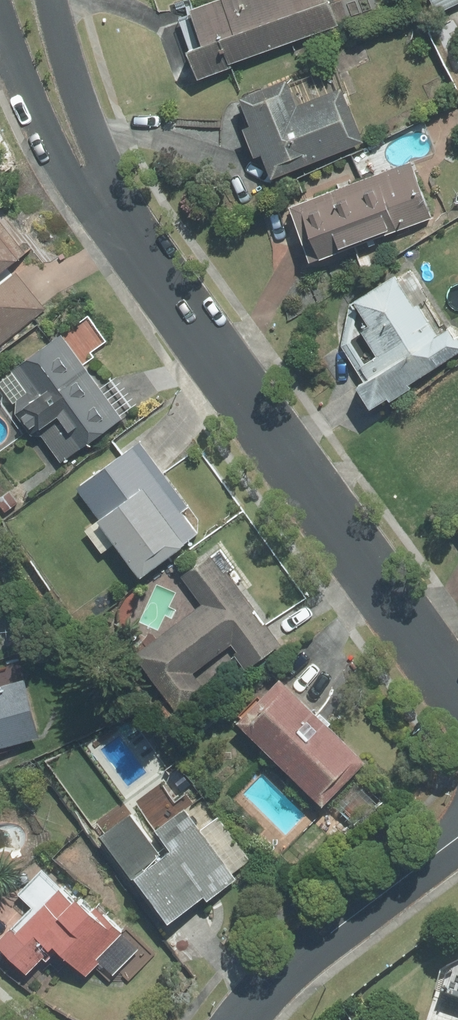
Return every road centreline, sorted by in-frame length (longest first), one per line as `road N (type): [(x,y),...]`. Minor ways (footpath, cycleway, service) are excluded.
road 1 (residential): [(457,701),(113,235)]
road 2 (residential): [(457,838),(334,932),(242,1019)]
road 3 (residential): [(55,0),(113,235)]
road 4 (residential): [(113,235),(38,140),(0,35)]

